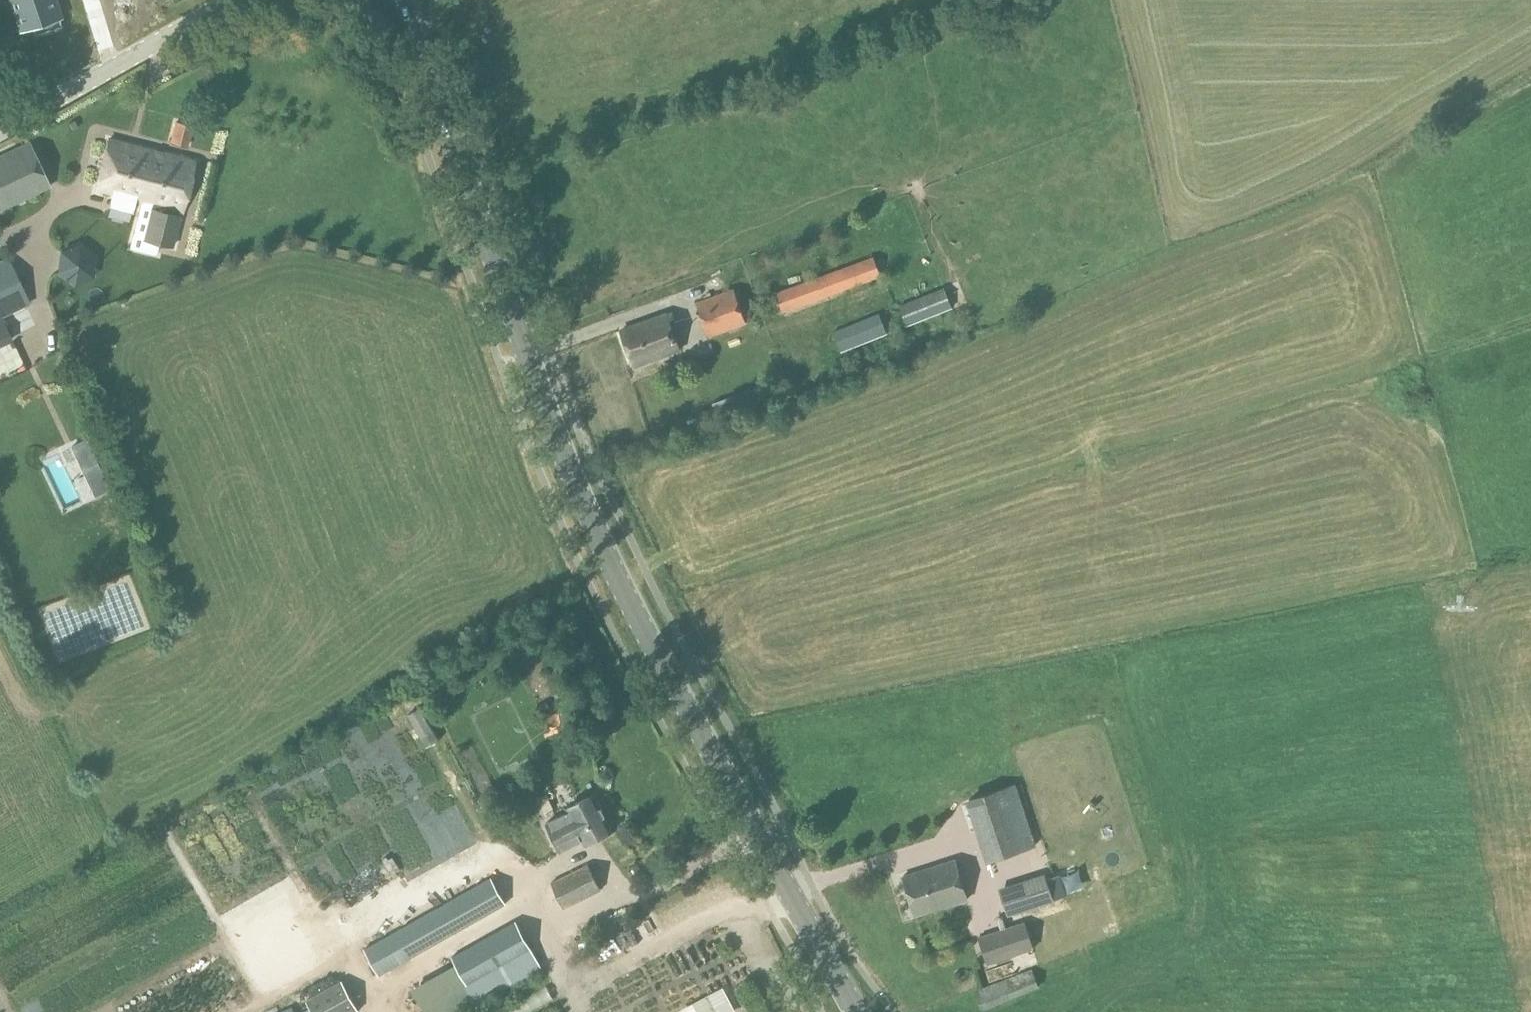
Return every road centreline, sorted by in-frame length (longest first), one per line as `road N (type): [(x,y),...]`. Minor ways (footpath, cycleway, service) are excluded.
road 1 (secondary): [(856,1011),(670,672),(568,465),(412,0)]
road 2 (tertiary): [(0,127),(236,0)]

